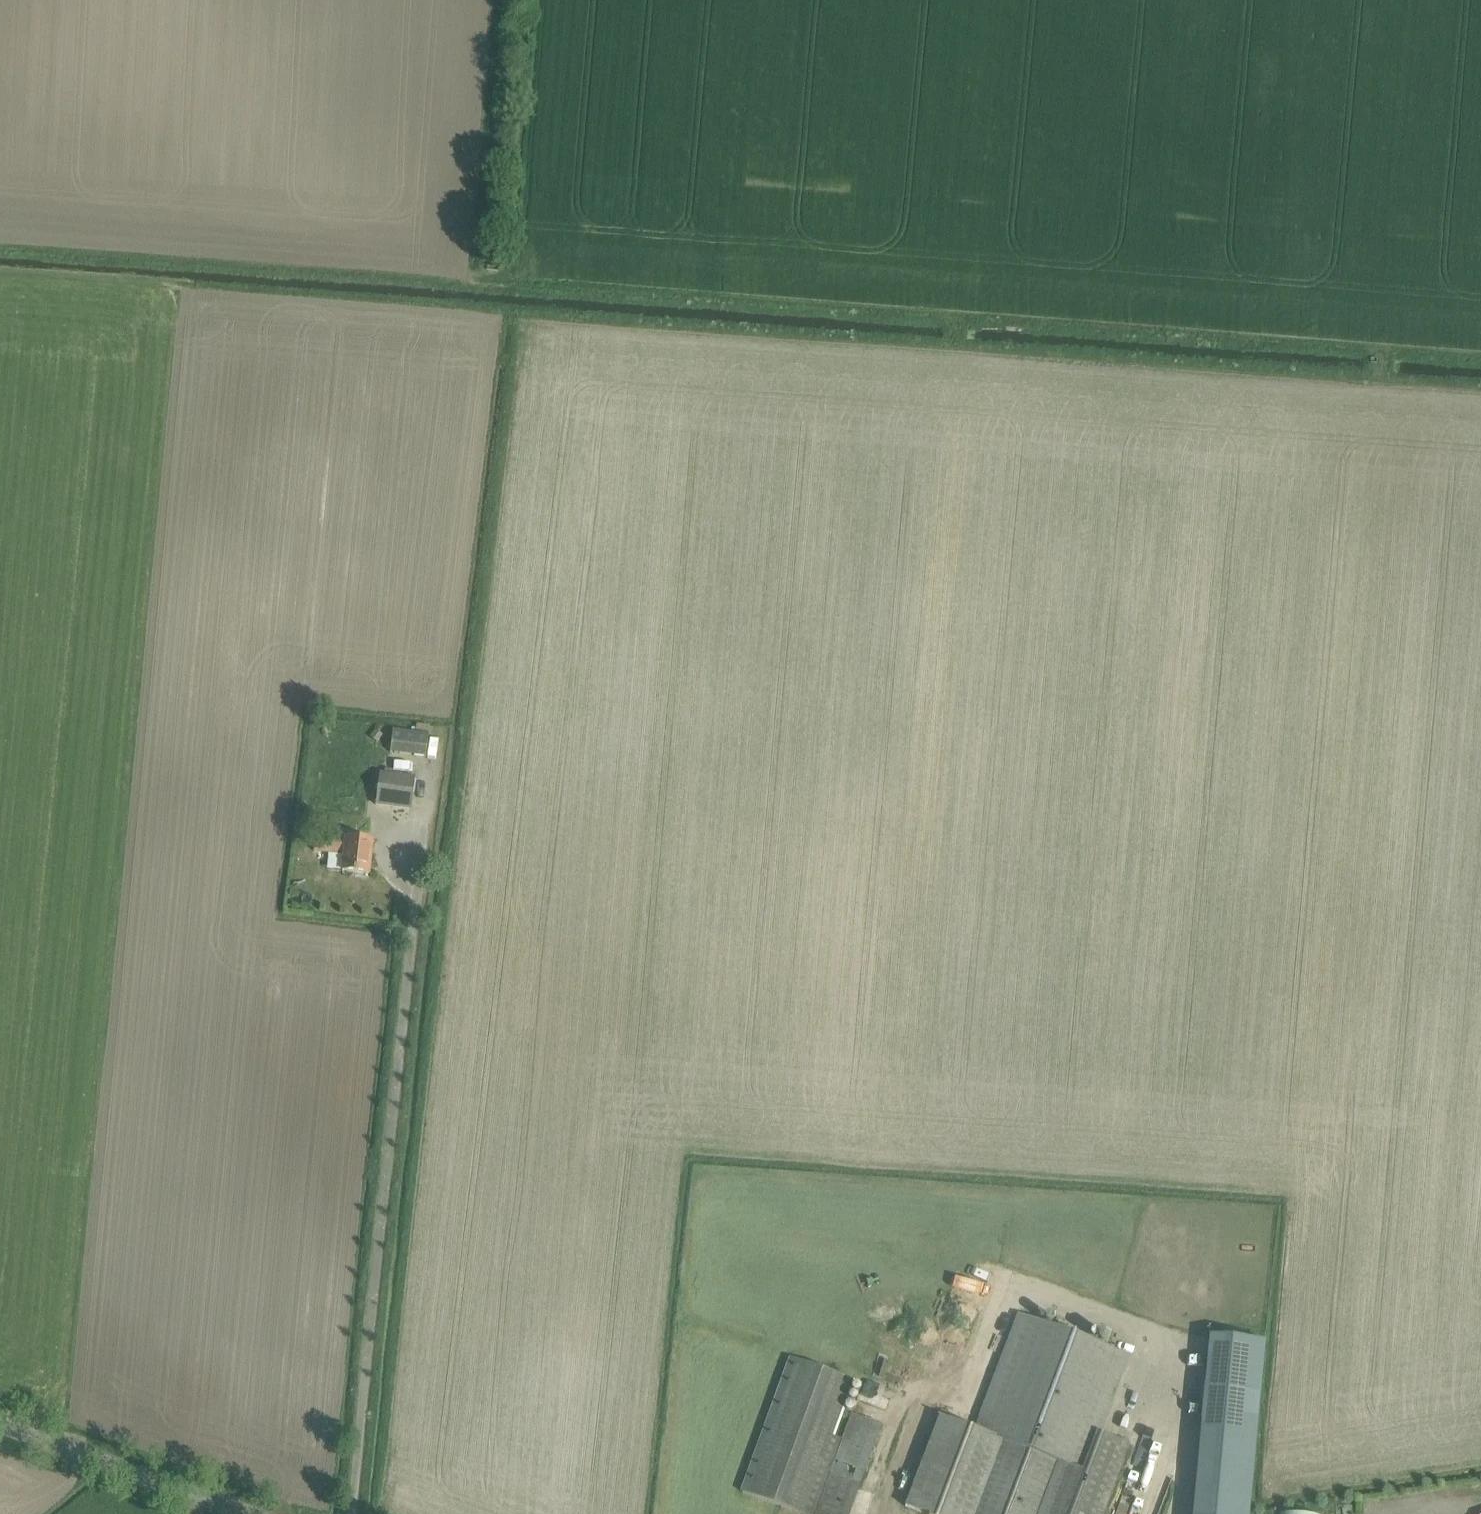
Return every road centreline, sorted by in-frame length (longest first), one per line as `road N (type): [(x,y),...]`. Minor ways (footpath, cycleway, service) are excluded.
road 1 (track): [(352,1513),(426,852)]
road 2 (unclassified): [(254,1513),(0,1421)]

